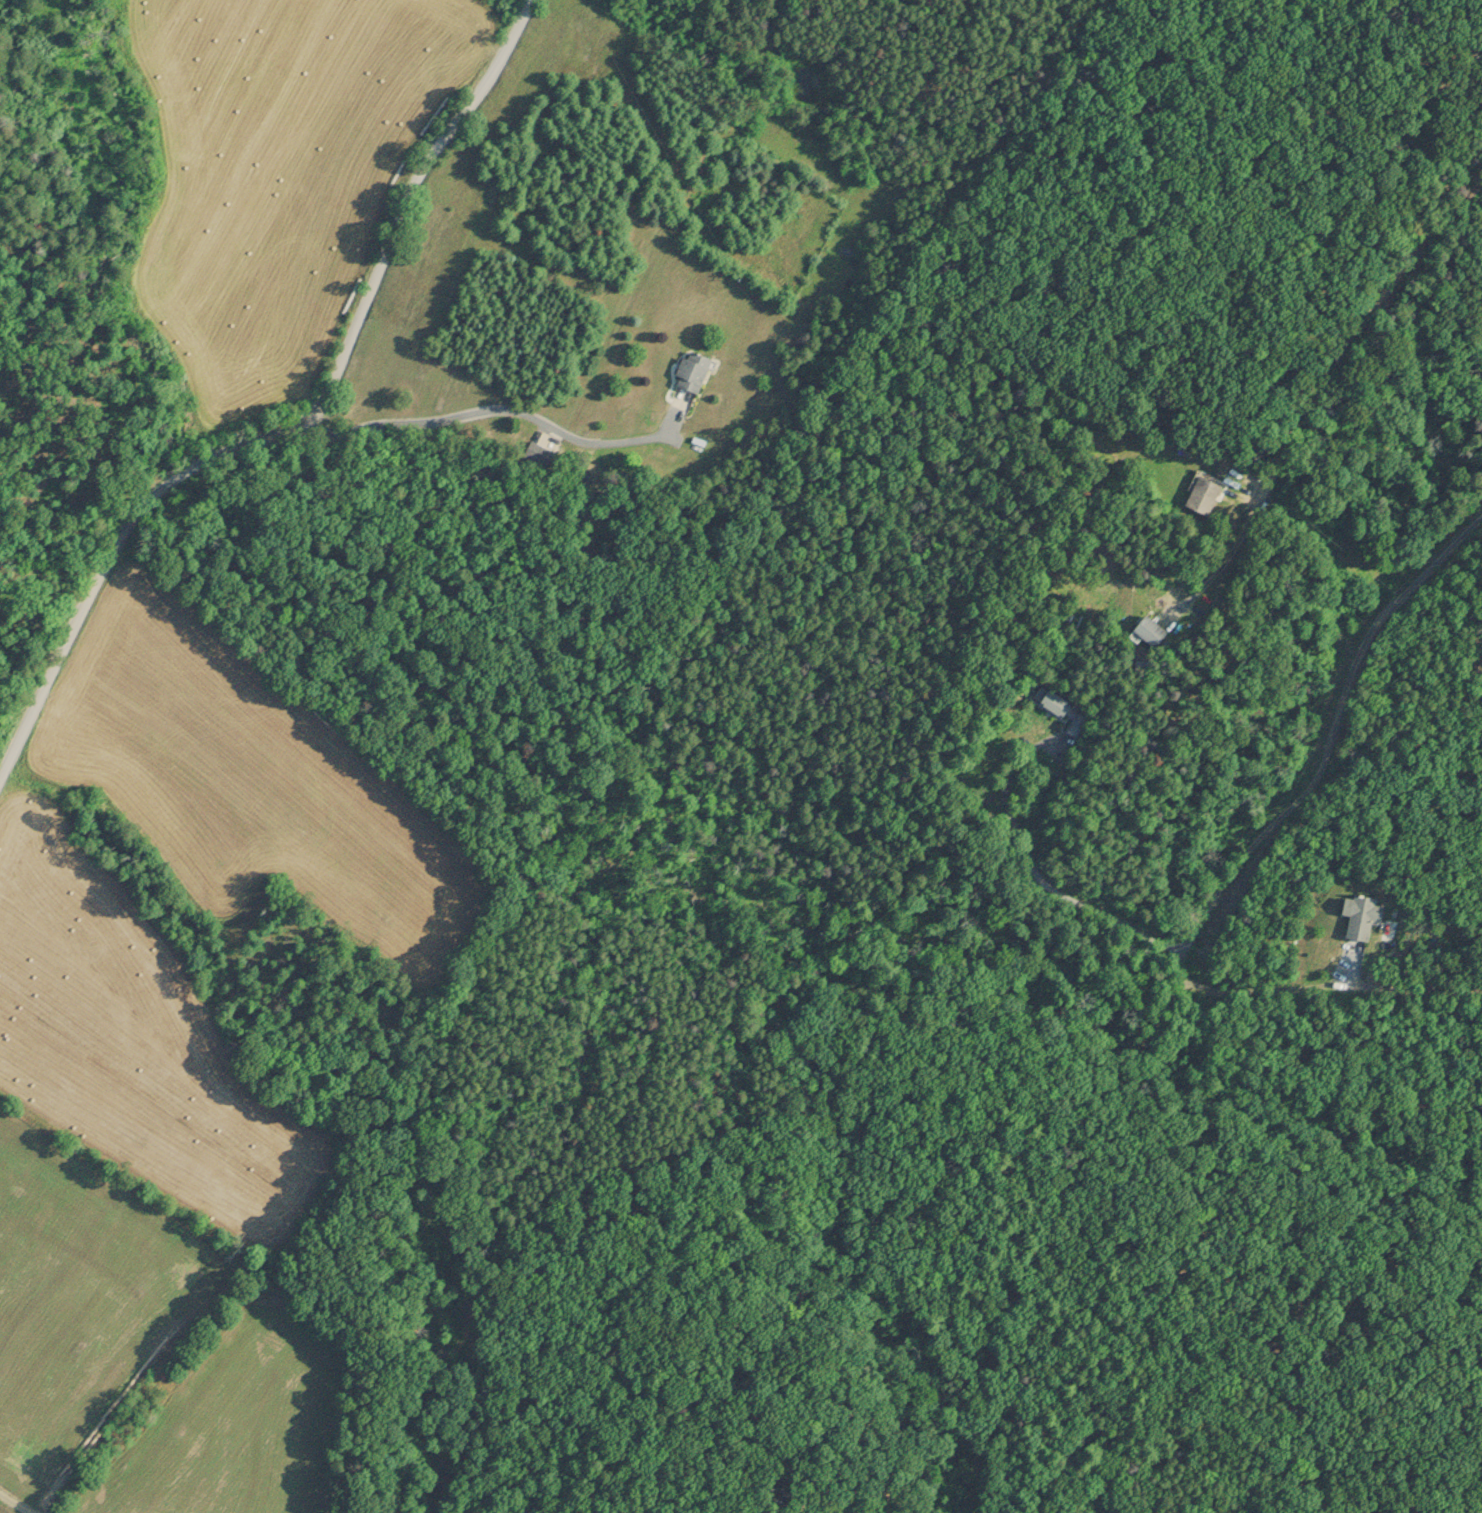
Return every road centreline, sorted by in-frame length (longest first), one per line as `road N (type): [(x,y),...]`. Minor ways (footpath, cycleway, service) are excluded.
road 1 (residential): [(0,786),(114,549),(145,504),(200,461),(296,424),(324,402),(423,167),(500,62),(532,0)]
road 2 (residential): [(1481,496),(1426,551),(1372,623),(1318,745),(1197,929),(1183,932),(1047,878),(1027,828),(978,795)]
road 3 (residential): [(1481,185),(1434,234),(1332,367),(1246,522)]

